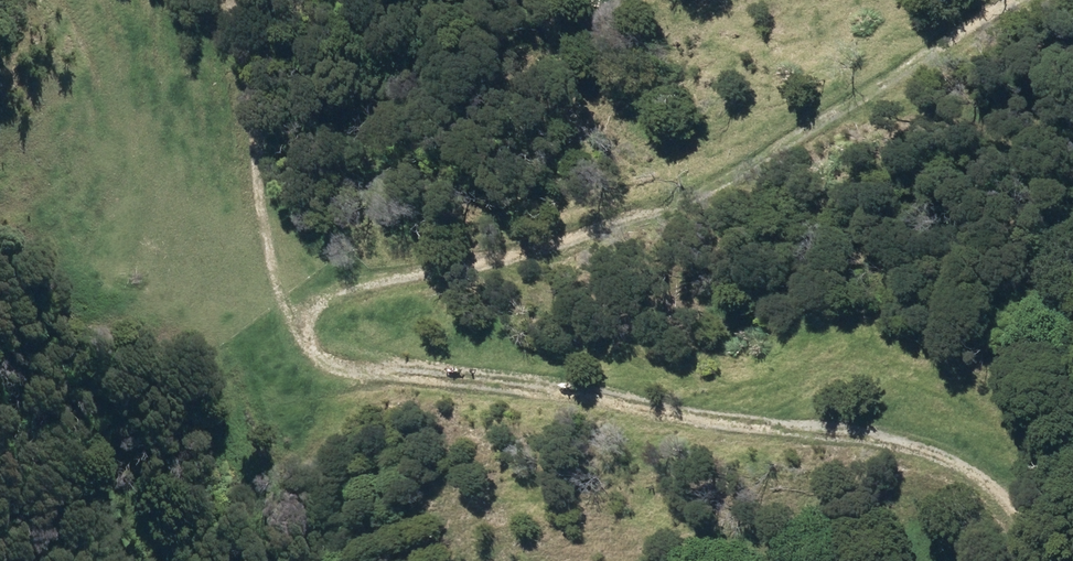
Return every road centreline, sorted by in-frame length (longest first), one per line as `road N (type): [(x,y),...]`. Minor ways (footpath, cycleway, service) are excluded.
road 1 (track): [(252,0),(275,247),(314,348),(375,373),(877,445),(974,474),(1041,560)]
road 2 (track): [(314,348),(331,291),(385,276),(543,255),(740,192),(1021,0)]

